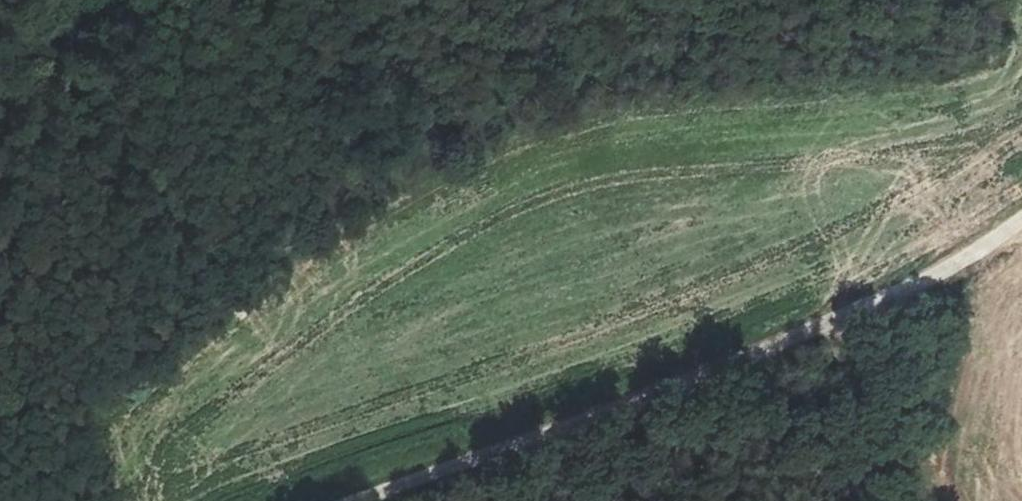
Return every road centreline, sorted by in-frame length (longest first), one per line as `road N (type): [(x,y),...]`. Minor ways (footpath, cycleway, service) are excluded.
road 1 (unclassified): [(353,500),(767,351)]
road 2 (track): [(767,351),(975,253),(1021,220)]
road 3 (track): [(110,500),(76,413),(0,283)]

